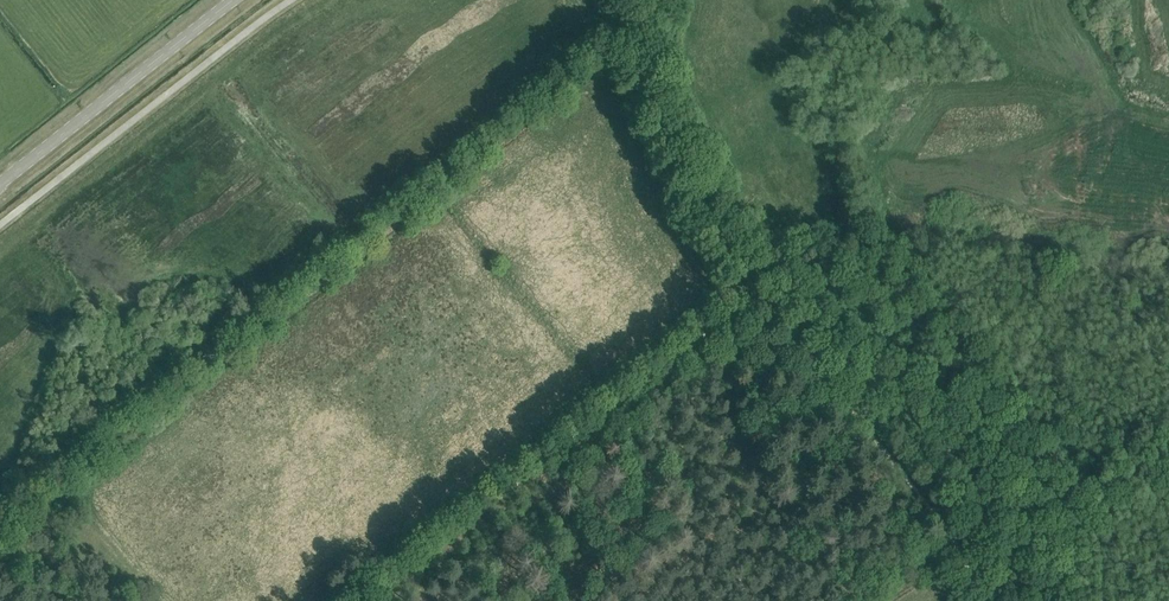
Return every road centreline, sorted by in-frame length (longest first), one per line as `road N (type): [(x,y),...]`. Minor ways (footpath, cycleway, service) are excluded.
road 1 (track): [(616,41),(0,529)]
road 2 (track): [(984,600),(945,532),(756,287)]
road 3 (track): [(756,287),(716,235),(597,0)]
road 4 (tertiary): [(0,182),(239,0)]

